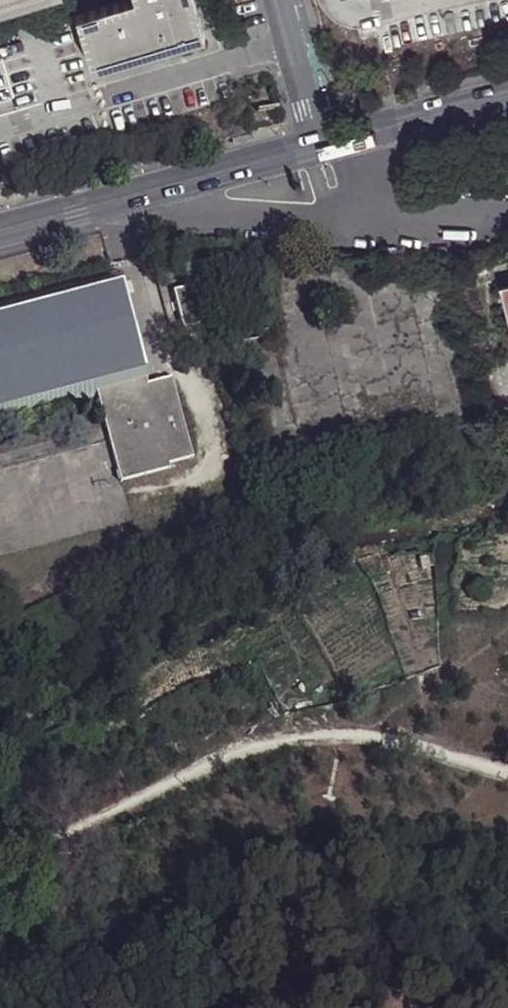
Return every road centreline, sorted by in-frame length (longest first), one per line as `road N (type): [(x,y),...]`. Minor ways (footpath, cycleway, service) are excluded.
road 1 (secondary): [(0,232),(326,144)]
road 2 (secondary): [(326,144),(507,102)]
road 3 (residential): [(282,0),(326,144)]

